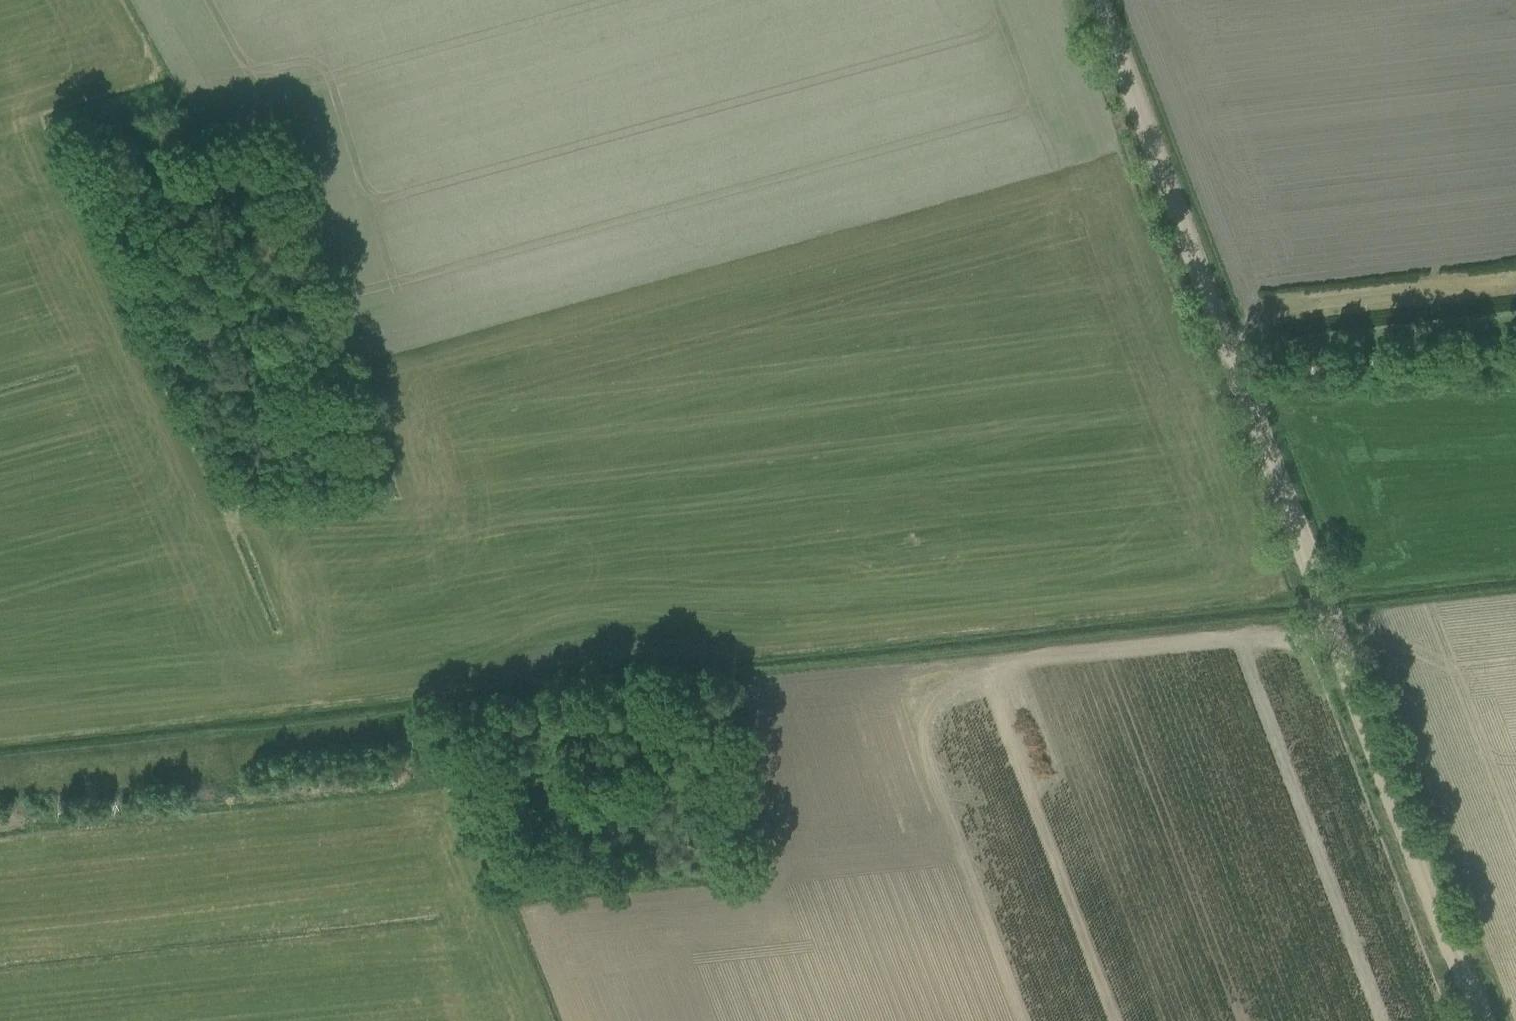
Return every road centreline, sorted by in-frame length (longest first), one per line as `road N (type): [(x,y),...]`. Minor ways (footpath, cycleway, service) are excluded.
road 1 (track): [(1324,613),(1091,0)]
road 2 (track): [(1479,1020),(1324,613)]

